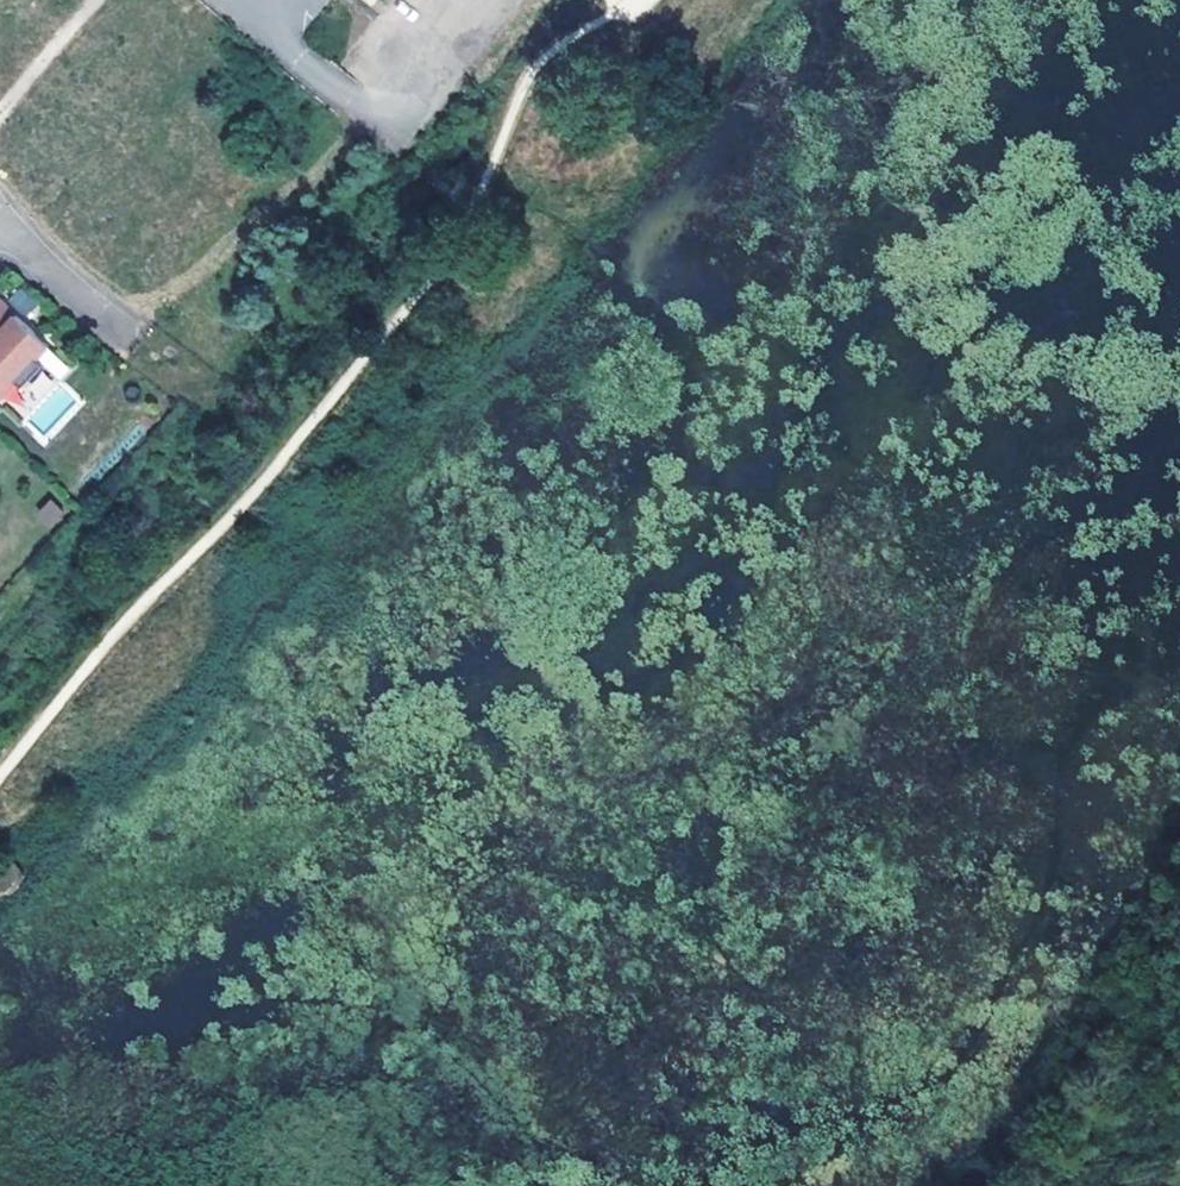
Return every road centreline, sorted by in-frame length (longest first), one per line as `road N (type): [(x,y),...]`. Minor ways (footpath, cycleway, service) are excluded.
road 1 (residential): [(119,340),(0,238)]
road 2 (track): [(107,0),(0,112)]

